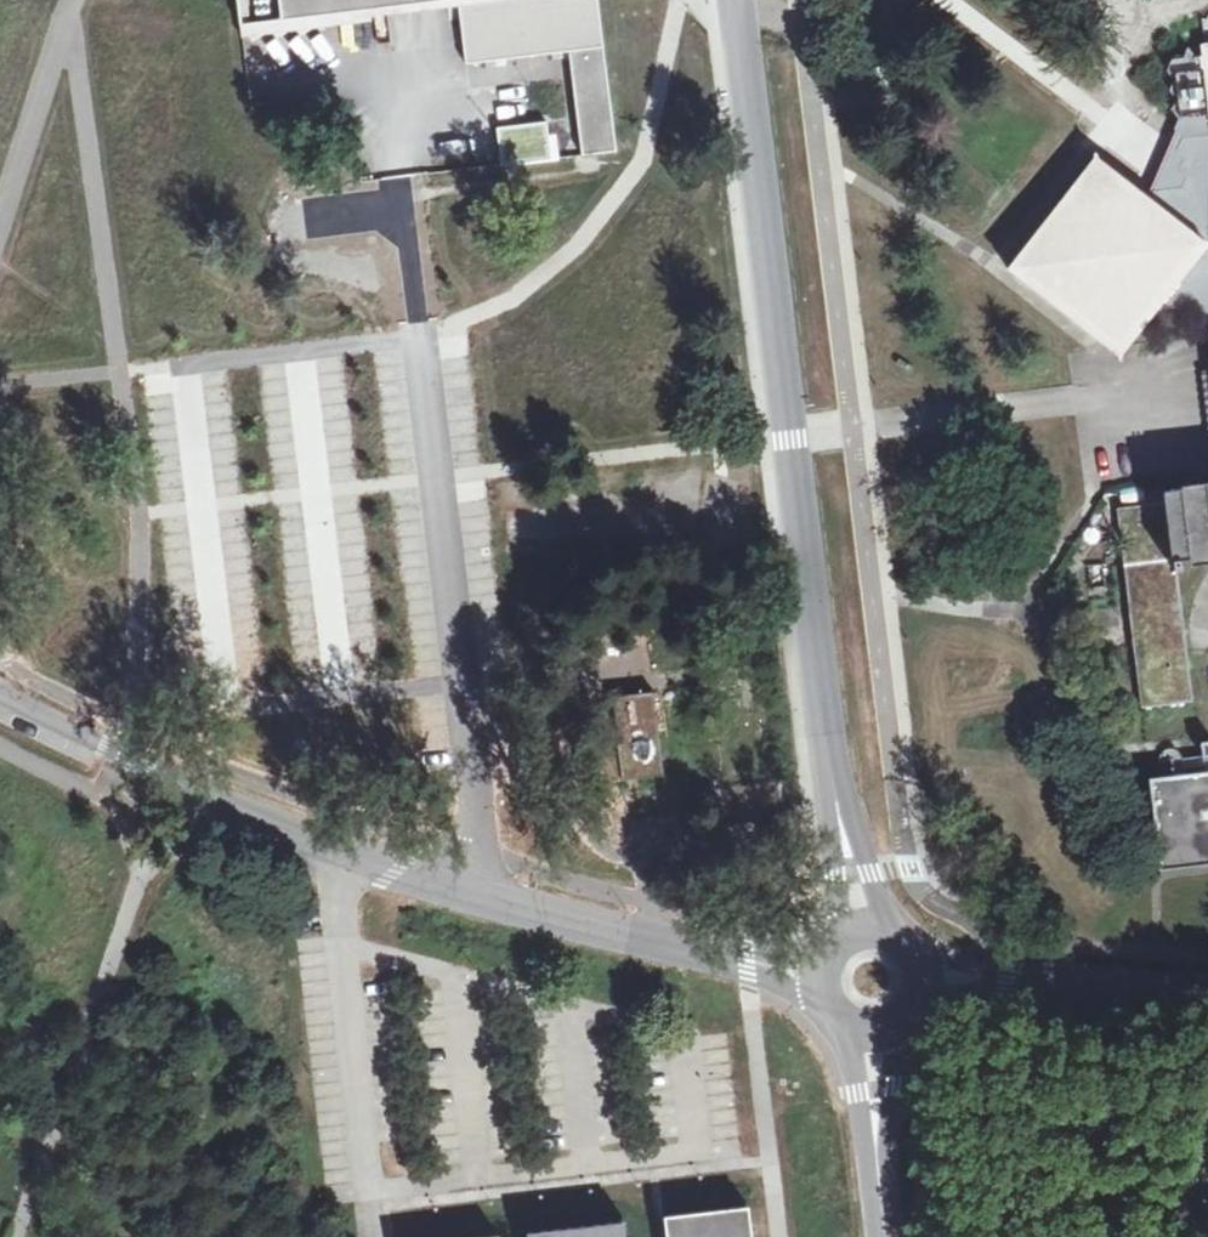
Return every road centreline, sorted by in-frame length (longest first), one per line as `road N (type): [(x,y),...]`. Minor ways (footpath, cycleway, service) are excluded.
road 1 (tertiary): [(0,694),(125,758),(400,866),(817,974)]
road 2 (unclassified): [(738,0),(829,756)]
road 3 (tertiary): [(1207,992),(920,968)]
road 4 (unclassified): [(889,931),(829,756)]
road 5 (unclassified): [(829,756),(840,936)]
road 6 (tertiary): [(878,1195),(900,1022)]
road 7 (tertiary): [(844,1026),(878,1195)]

